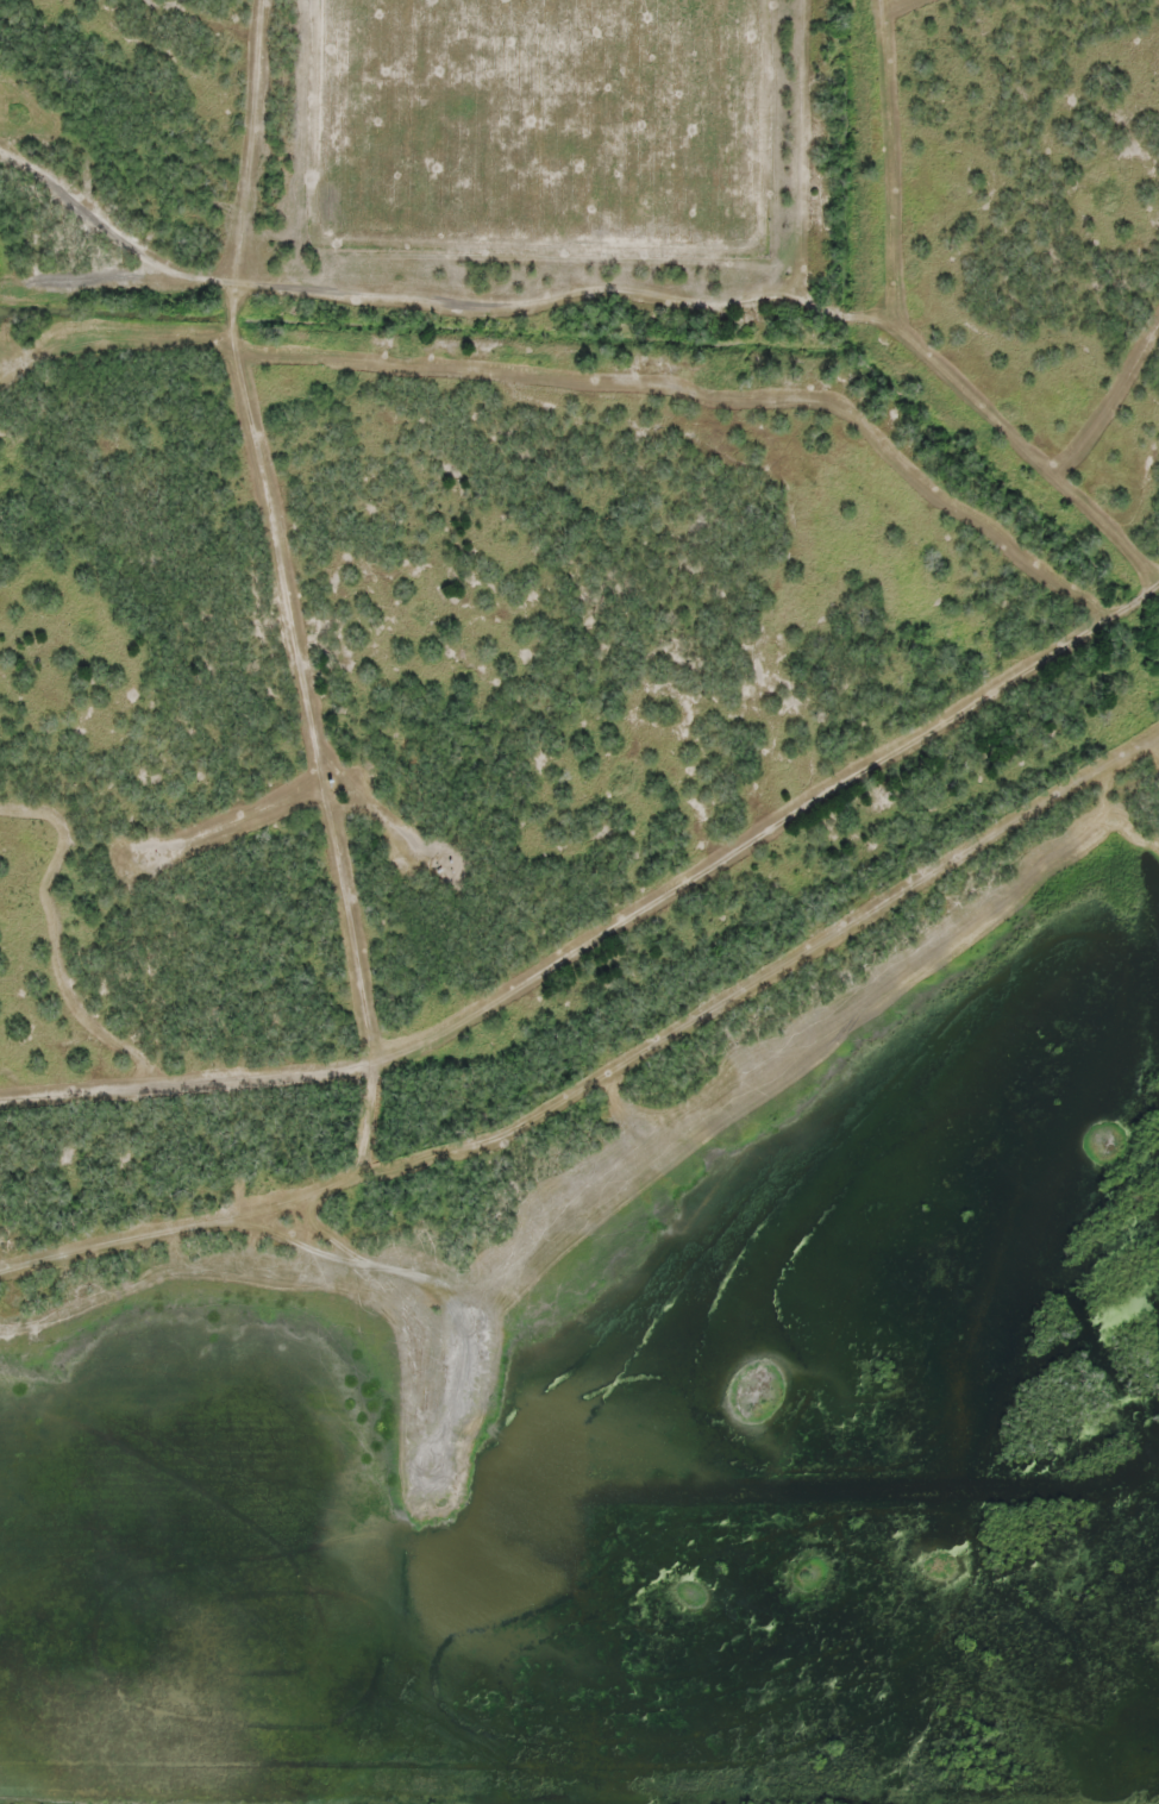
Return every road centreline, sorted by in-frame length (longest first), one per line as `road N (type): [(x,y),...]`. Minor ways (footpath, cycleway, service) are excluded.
road 1 (residential): [(1158,454),(981,325),(789,252),(226,228),(56,114),(0,107)]

